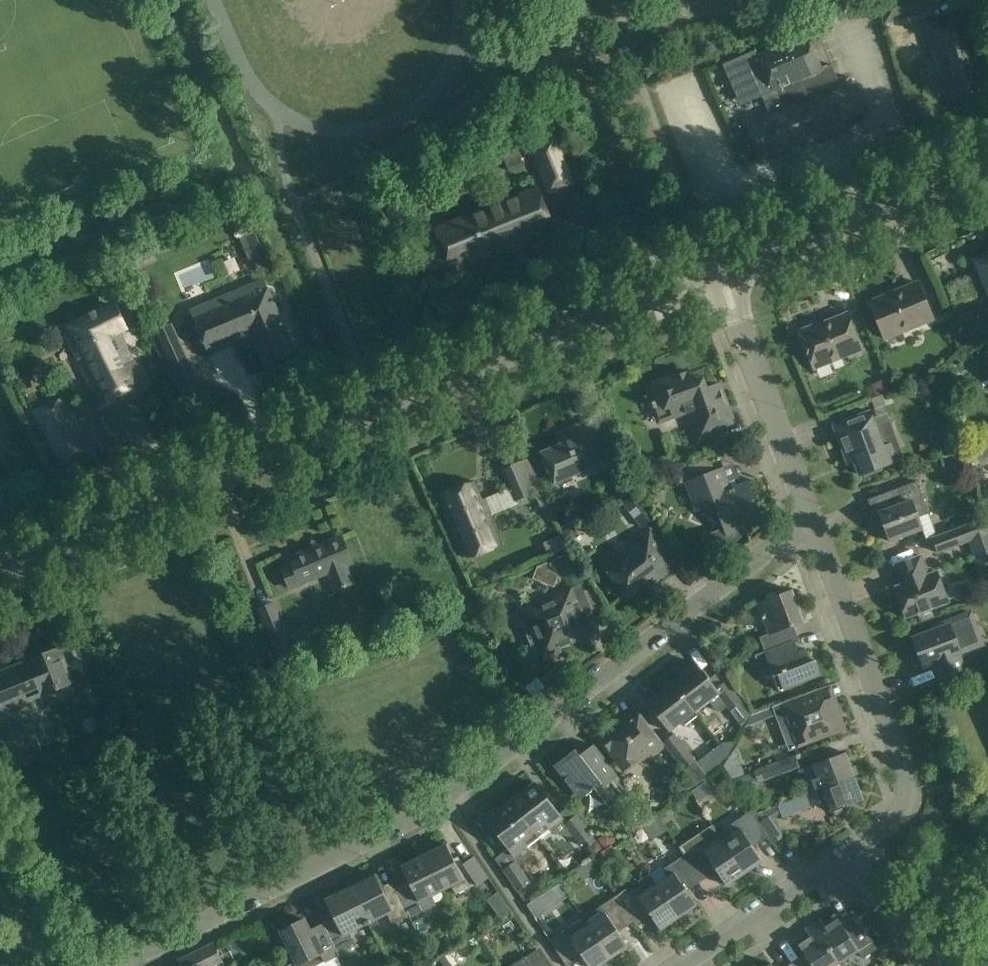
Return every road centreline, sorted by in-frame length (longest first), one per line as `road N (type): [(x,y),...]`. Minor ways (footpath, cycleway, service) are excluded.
road 1 (residential): [(123,965),(425,811),(783,539),(814,526)]
road 2 (unclassified): [(0,568),(718,274)]
road 3 (residential): [(842,856),(895,821),(907,790),(814,526)]
road 4 (unclassified): [(718,274),(987,173)]
road 5 (residential): [(814,526),(718,274)]
road 6 (residential): [(675,965),(842,856)]
road 7 (residential): [(987,937),(933,945),(842,856)]

